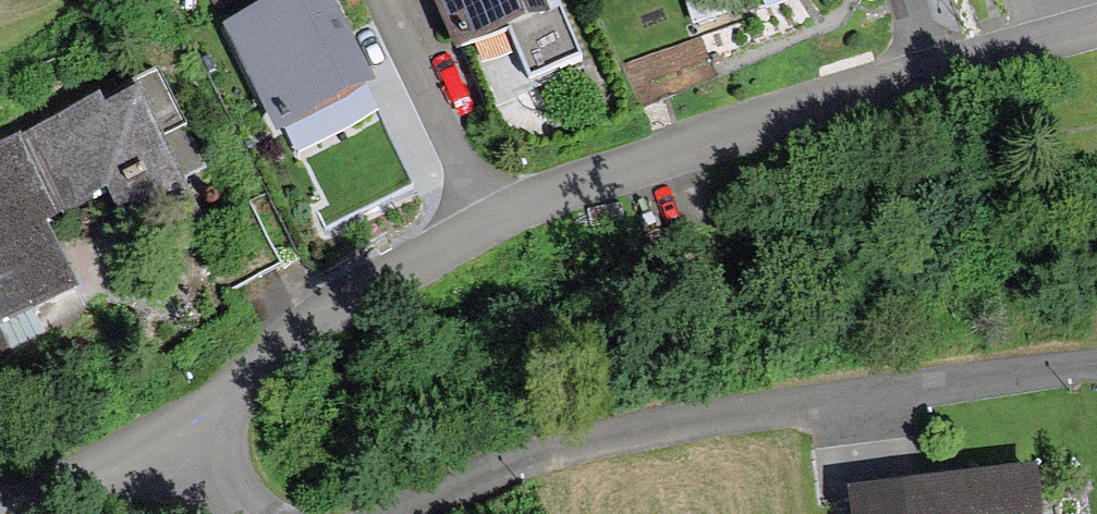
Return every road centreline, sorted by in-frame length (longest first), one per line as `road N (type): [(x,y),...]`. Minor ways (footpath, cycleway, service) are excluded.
road 1 (residential): [(1096,28),(785,118),(490,226),(177,428)]
road 2 (residential): [(398,513),(565,447),(772,408),(1096,367)]
road 3 (residential): [(177,428),(19,513)]

